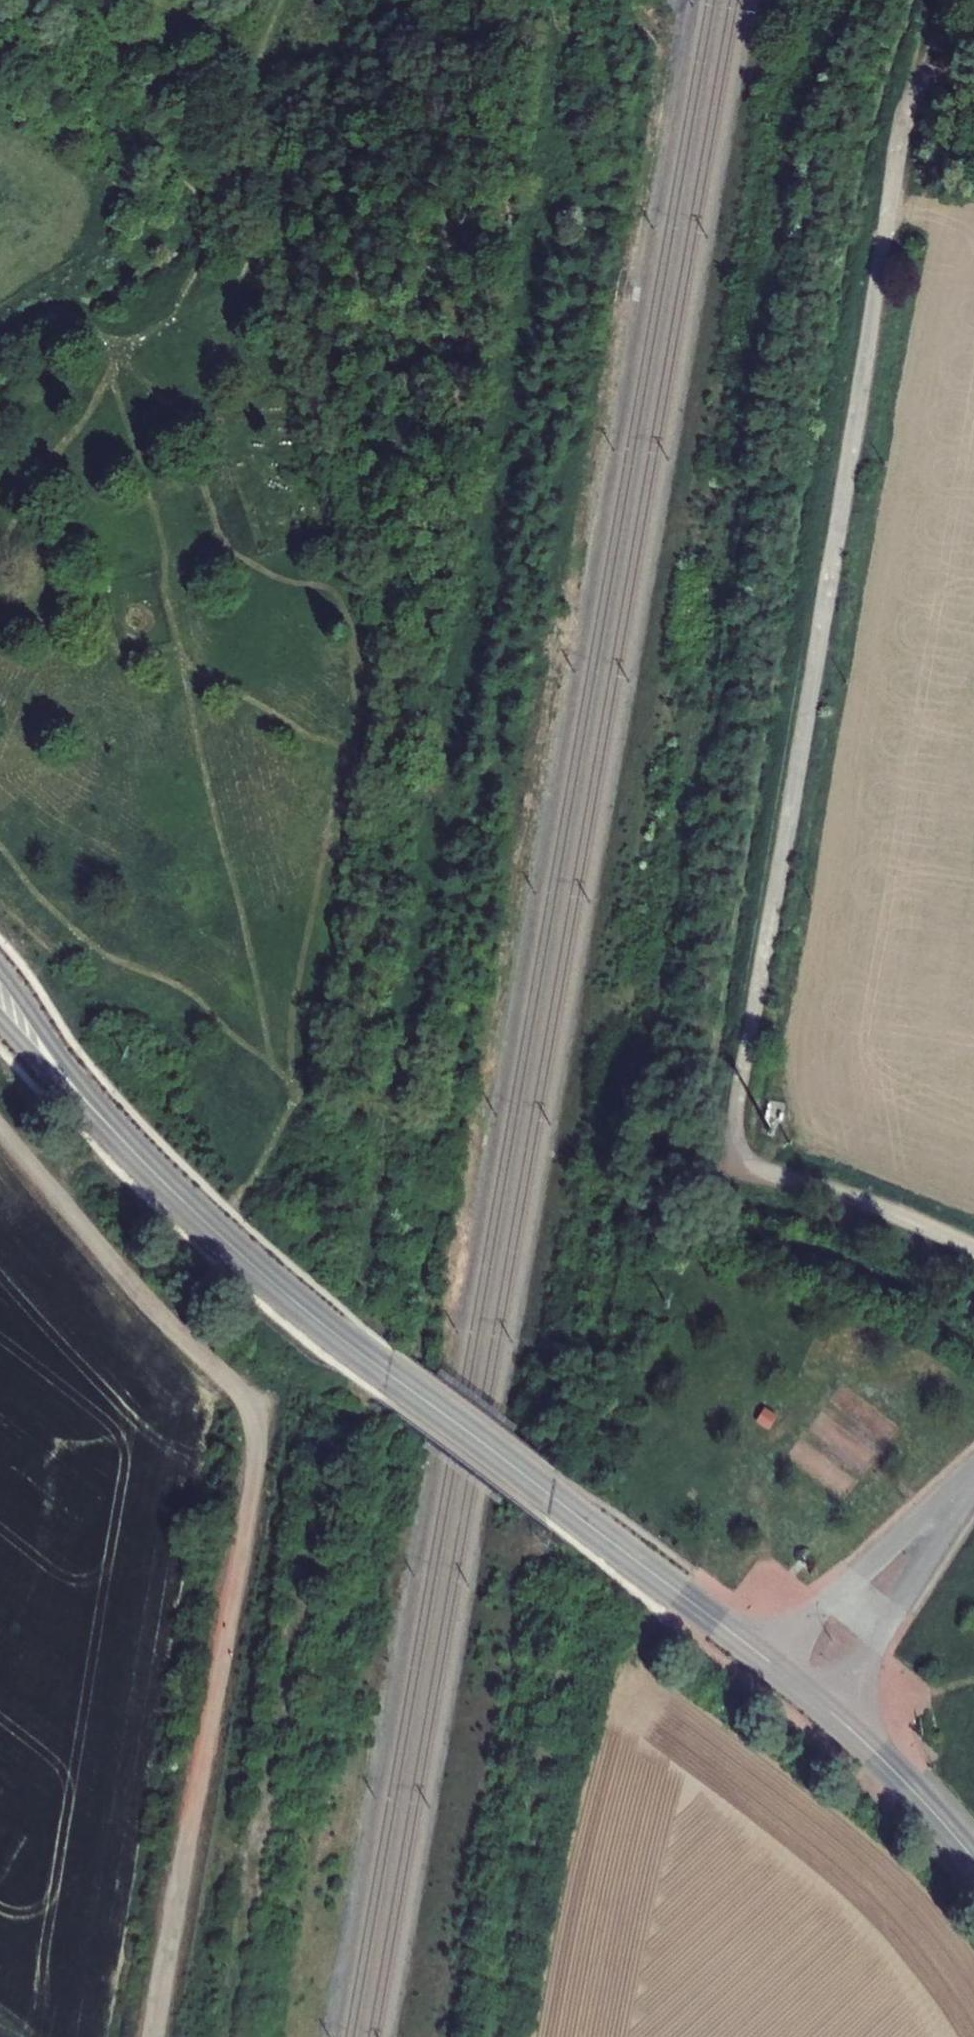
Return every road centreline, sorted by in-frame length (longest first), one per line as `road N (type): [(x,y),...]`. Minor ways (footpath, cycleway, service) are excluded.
road 1 (track): [(973,1250),(750,1164),(731,1118),(890,202),(929,50),(973,50)]
road 2 (track): [(0,1131),(214,1370),(237,1399),(251,1450),(148,2036)]
road 3 (tertiary): [(114,1132),(359,1354),(767,1661)]
road 4 (unclassified): [(973,1478),(767,1661)]
road 5 (unclassified): [(831,1713),(973,1481)]
road 6 (tertiary): [(831,1713),(973,1861)]
road 7 (tertiary): [(114,1132),(0,966)]
road 8 (tertiary): [(0,1017),(114,1132)]

